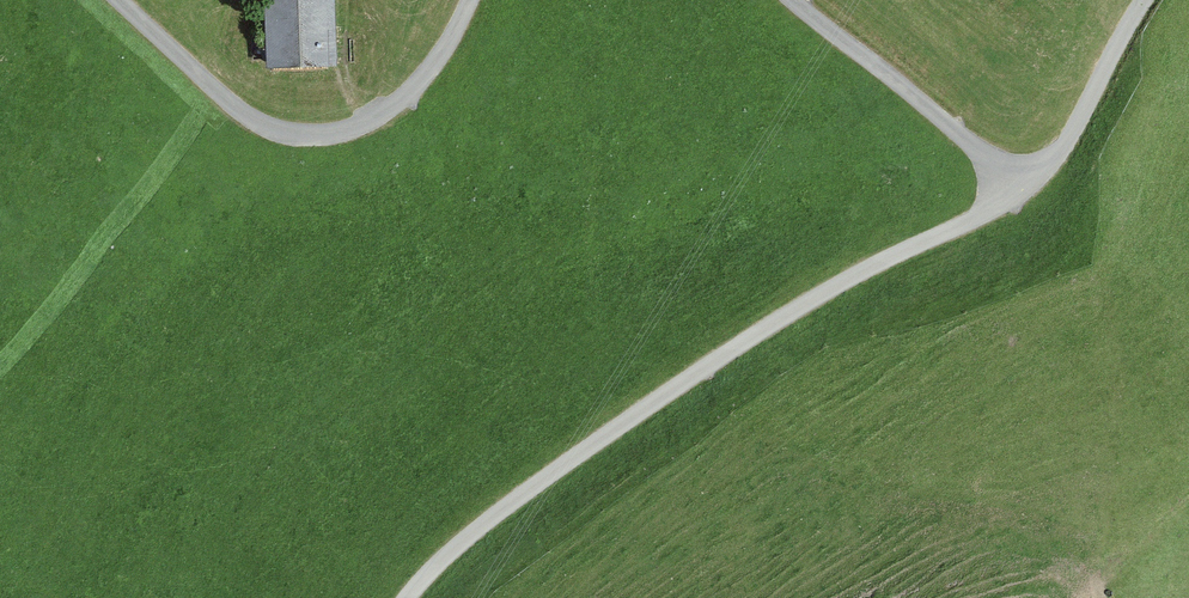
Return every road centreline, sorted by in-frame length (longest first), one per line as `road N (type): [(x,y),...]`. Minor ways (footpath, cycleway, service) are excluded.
road 1 (unclassified): [(1031,175),(968,220),(862,271),(690,374),(525,488),(404,597)]
road 2 (unclassified): [(470,0),(443,65),(402,112),(354,136),(308,136),(261,121),(113,0)]
road 3 (unclassified): [(1031,175),(971,143),(796,0)]
road 4 (unclassified): [(1140,0),(1067,131),(1031,175)]

